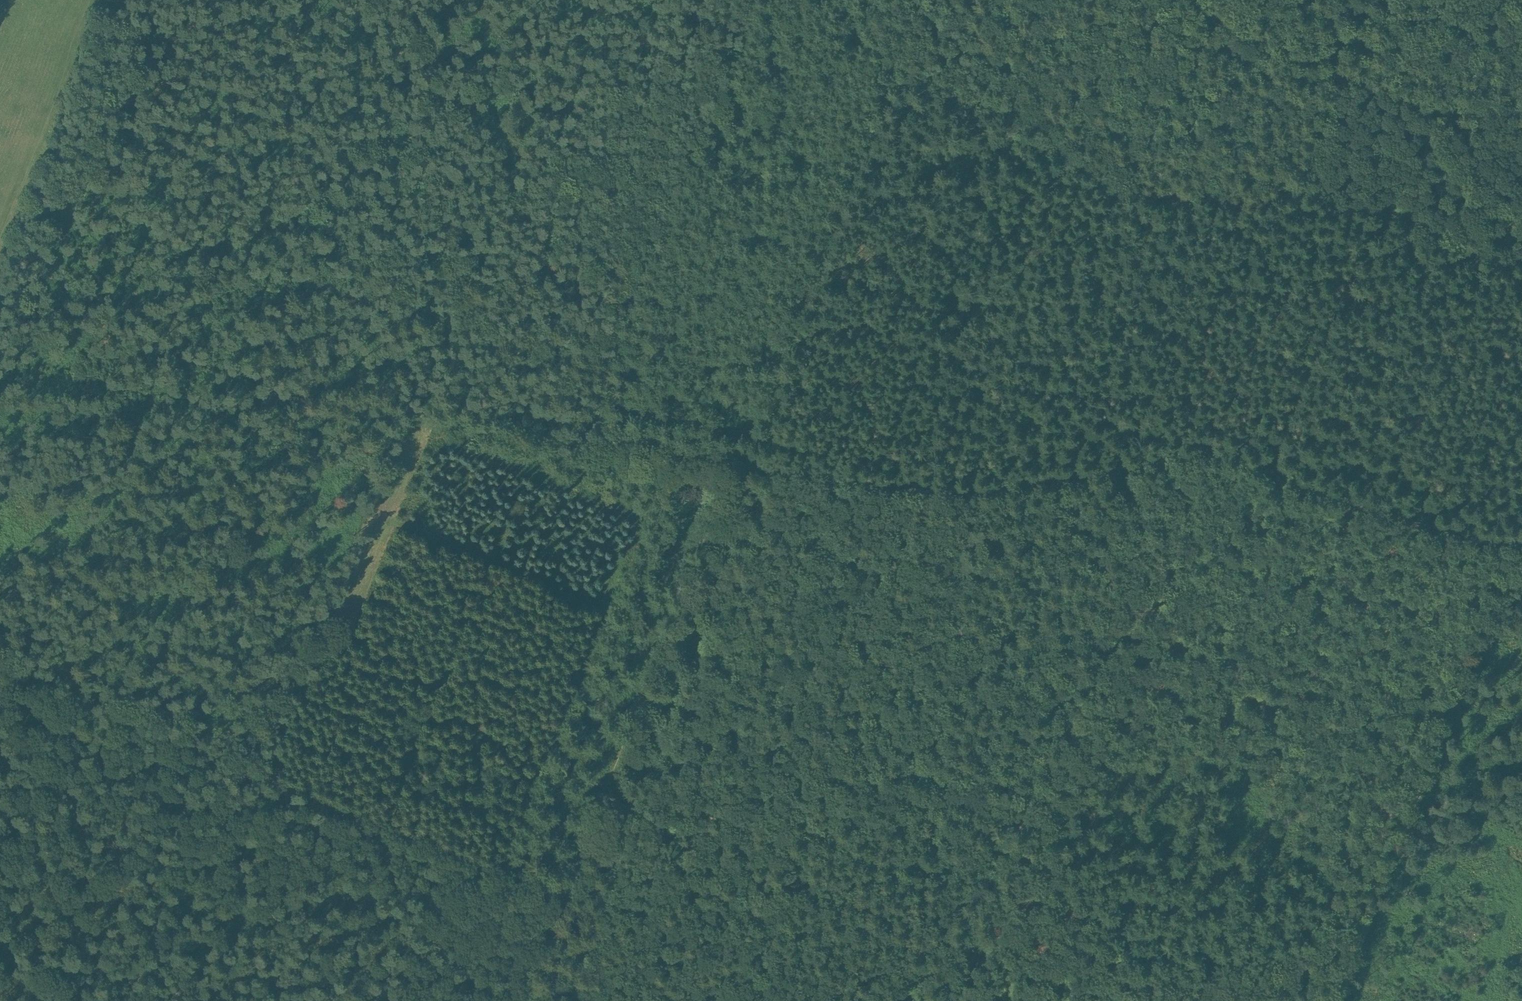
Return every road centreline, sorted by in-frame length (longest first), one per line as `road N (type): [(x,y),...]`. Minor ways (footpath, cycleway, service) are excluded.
road 1 (track): [(924,0),(521,1000)]
road 2 (track): [(741,461),(959,494),(1227,453),(1408,517),(1444,512),(1512,536)]
road 3 (track): [(1326,1000),(1512,536)]
road 4 (track): [(565,895),(269,775)]
road 5 (track): [(0,252),(107,0)]
road 6 (track): [(1251,461),(1302,323)]

